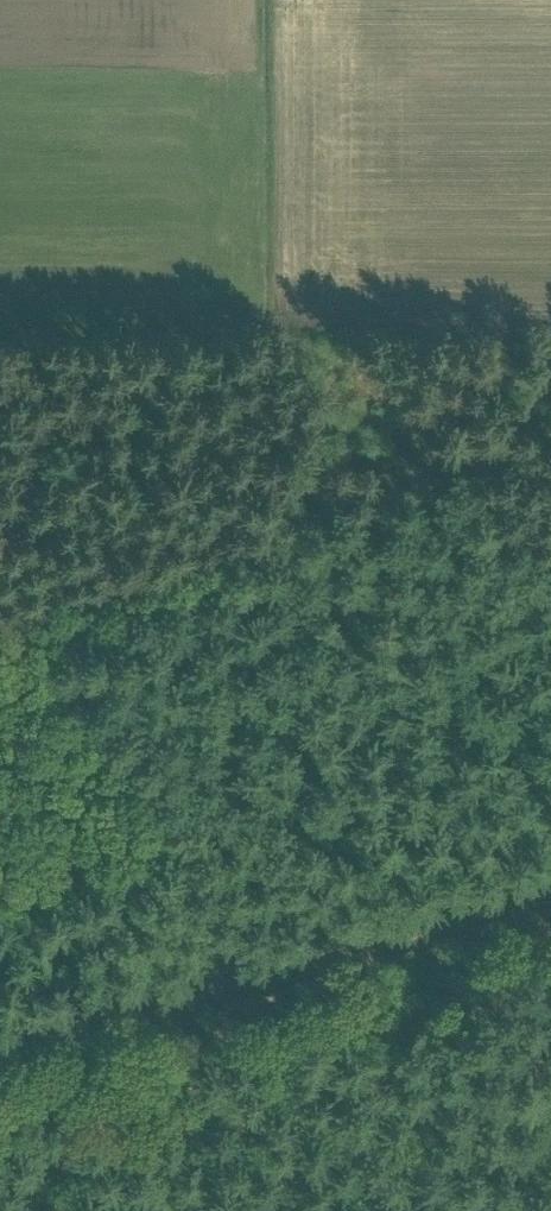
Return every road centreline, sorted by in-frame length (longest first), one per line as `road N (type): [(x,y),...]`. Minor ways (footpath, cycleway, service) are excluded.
road 1 (track): [(550,897),(0,1053)]

